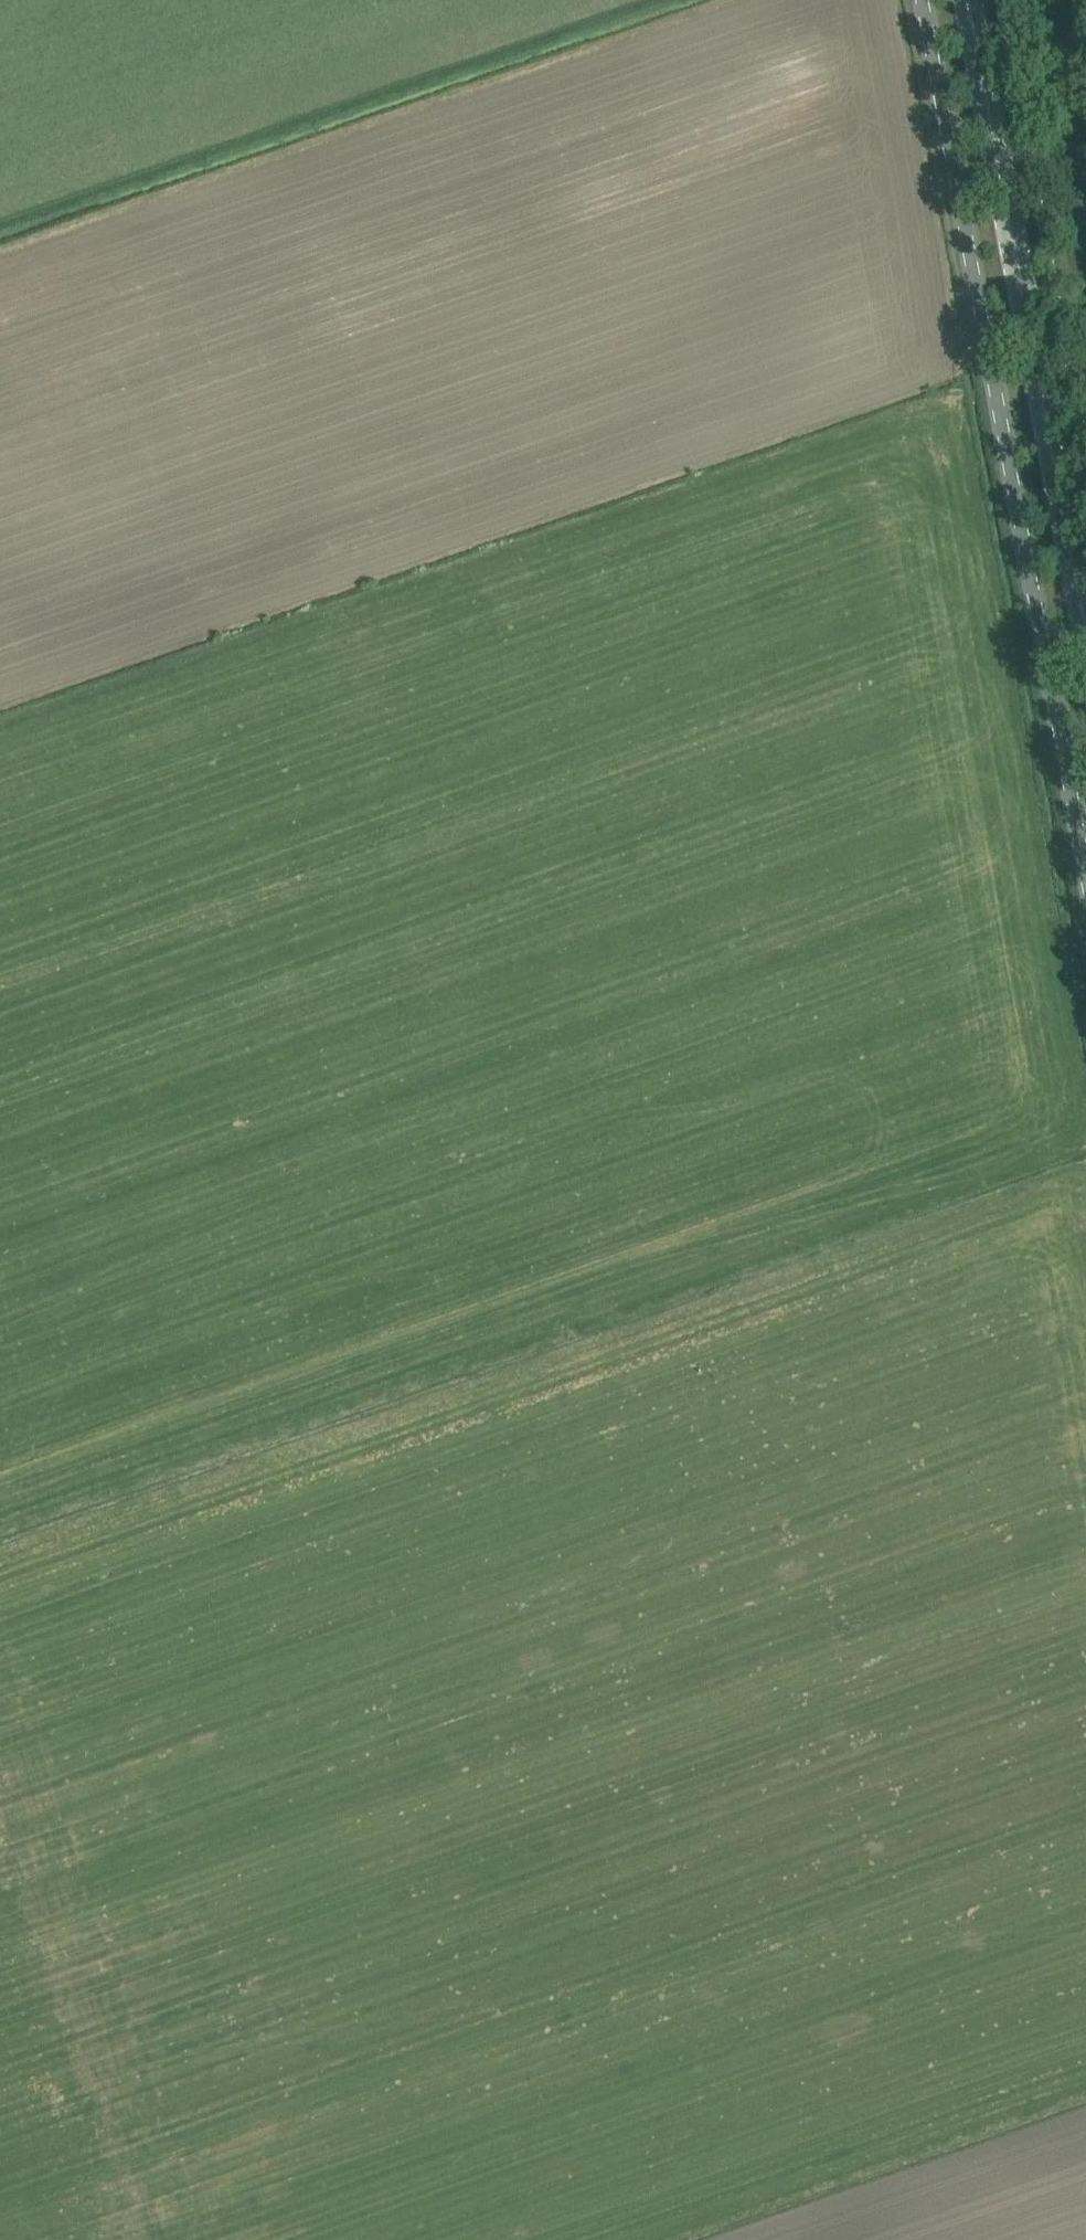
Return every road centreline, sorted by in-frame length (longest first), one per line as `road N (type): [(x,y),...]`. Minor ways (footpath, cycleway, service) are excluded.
road 1 (unclassified): [(1085,844),(927,0)]
road 2 (primary): [(1085,628),(968,0)]

